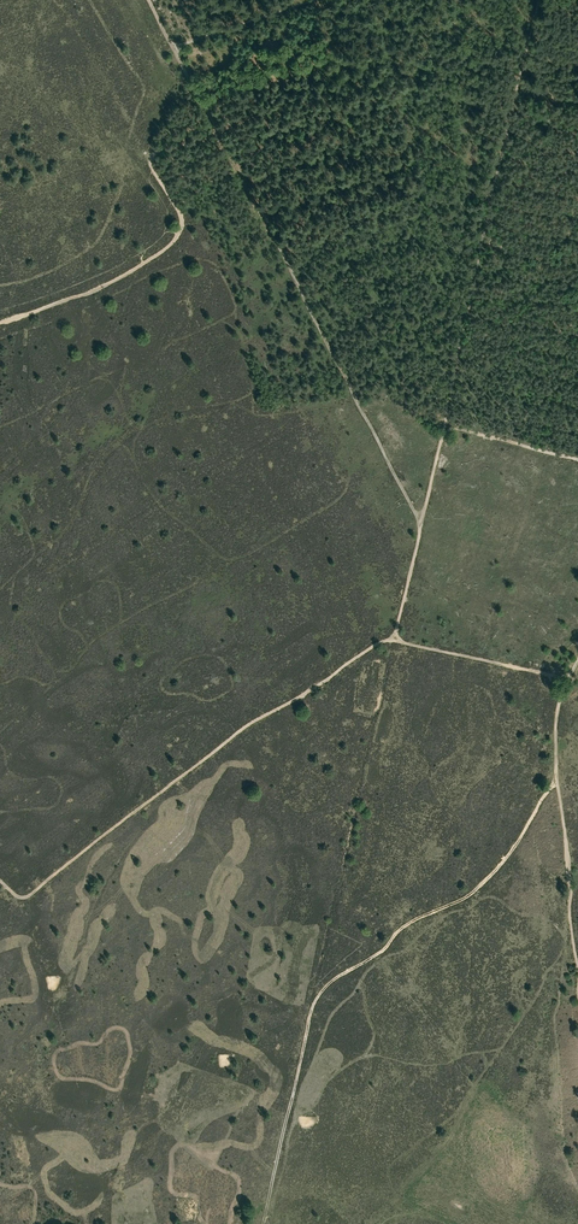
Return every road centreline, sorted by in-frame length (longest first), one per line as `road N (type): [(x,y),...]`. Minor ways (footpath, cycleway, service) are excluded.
road 1 (track): [(556,769),(524,831),(483,883),(400,929),(385,950),(315,1000),(263,1223)]
road 2 (track): [(422,524),(286,253)]
road 3 (track): [(0,322),(109,284),(173,242),(181,216),(154,168)]
road 4 (track): [(444,425),(499,190)]
road 5 (track): [(499,190),(539,0)]
road 6 (track): [(569,679),(394,640)]
road 7 (track): [(220,135),(149,0)]
road 8 (track): [(173,47),(307,0)]
road 9 (track): [(577,459),(444,425)]
road 10 (track): [(286,253),(220,135)]

